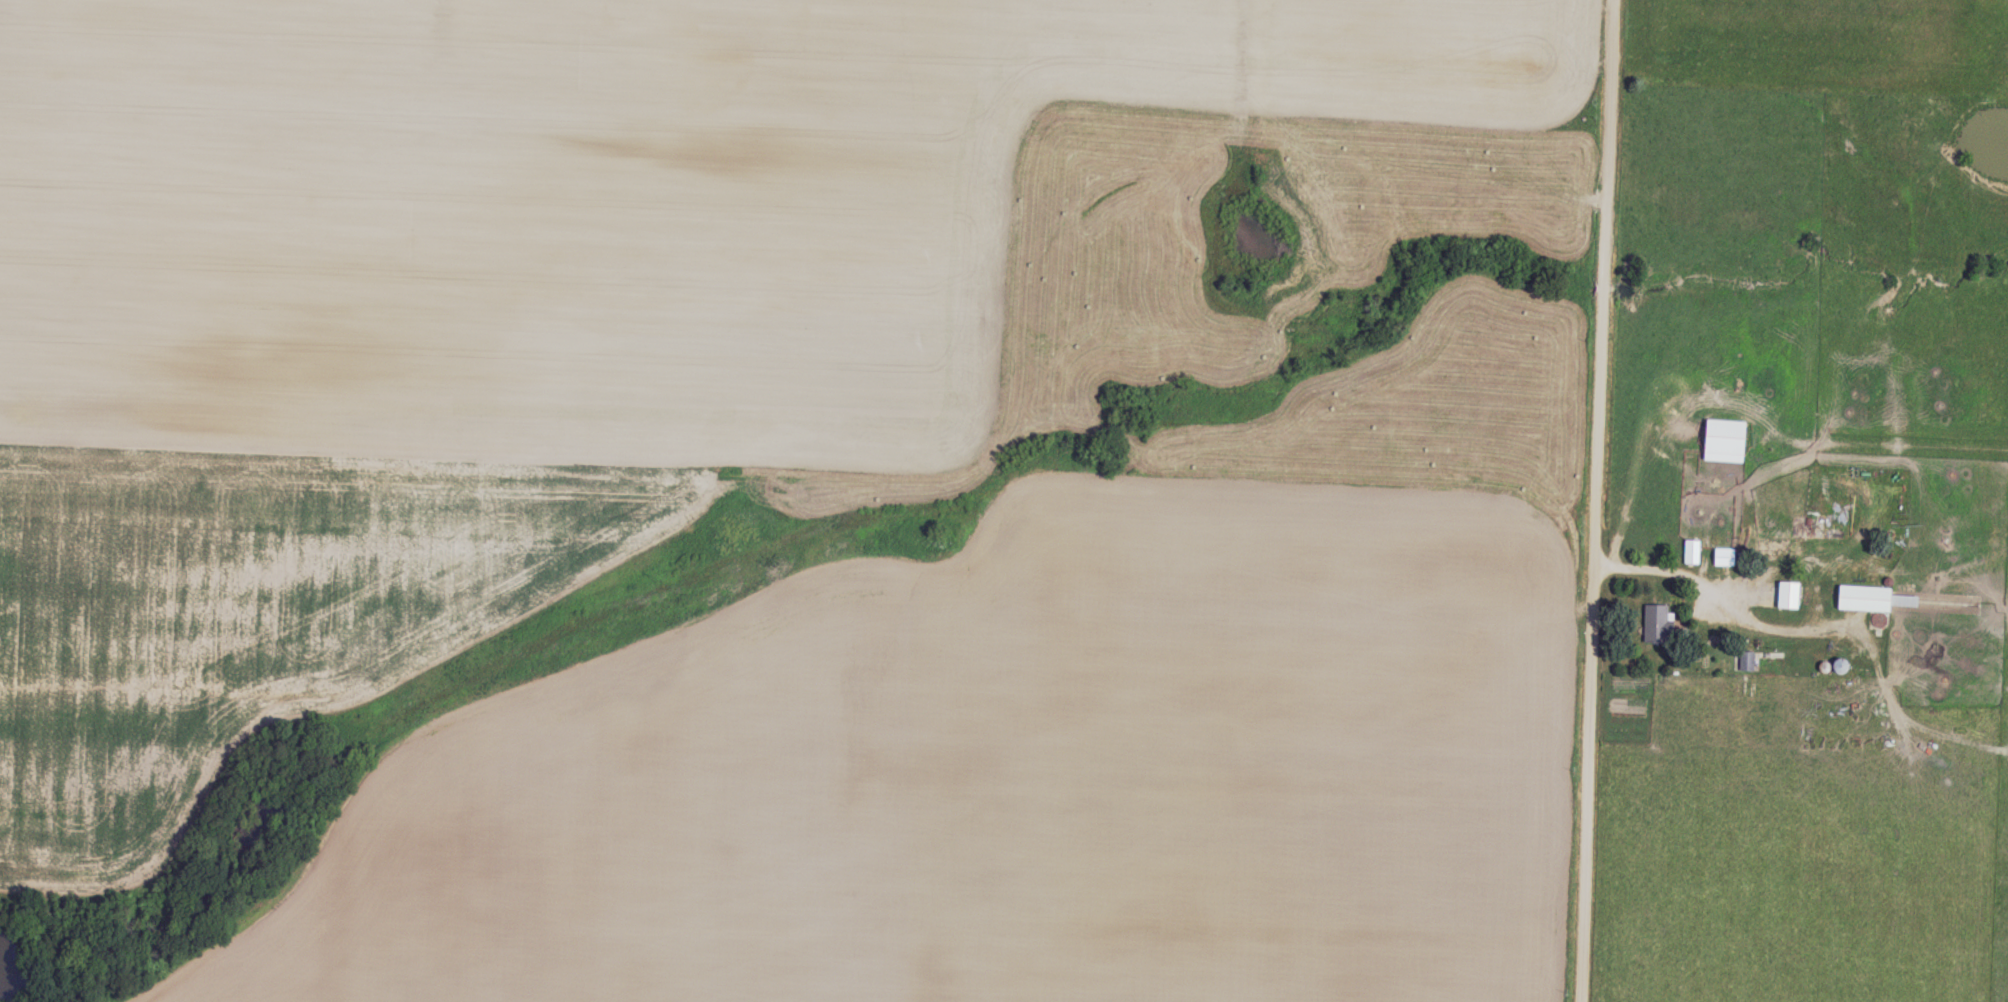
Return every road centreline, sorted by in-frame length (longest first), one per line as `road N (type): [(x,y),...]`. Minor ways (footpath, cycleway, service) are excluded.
road 1 (residential): [(1614,0),(1581,1001)]

